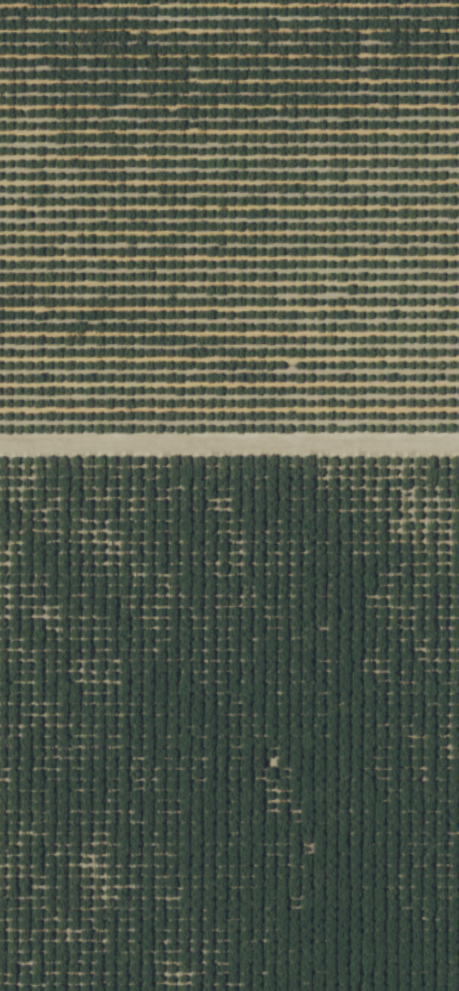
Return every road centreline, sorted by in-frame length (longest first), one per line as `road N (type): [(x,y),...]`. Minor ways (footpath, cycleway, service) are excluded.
road 1 (track): [(0,445),(458,444)]

